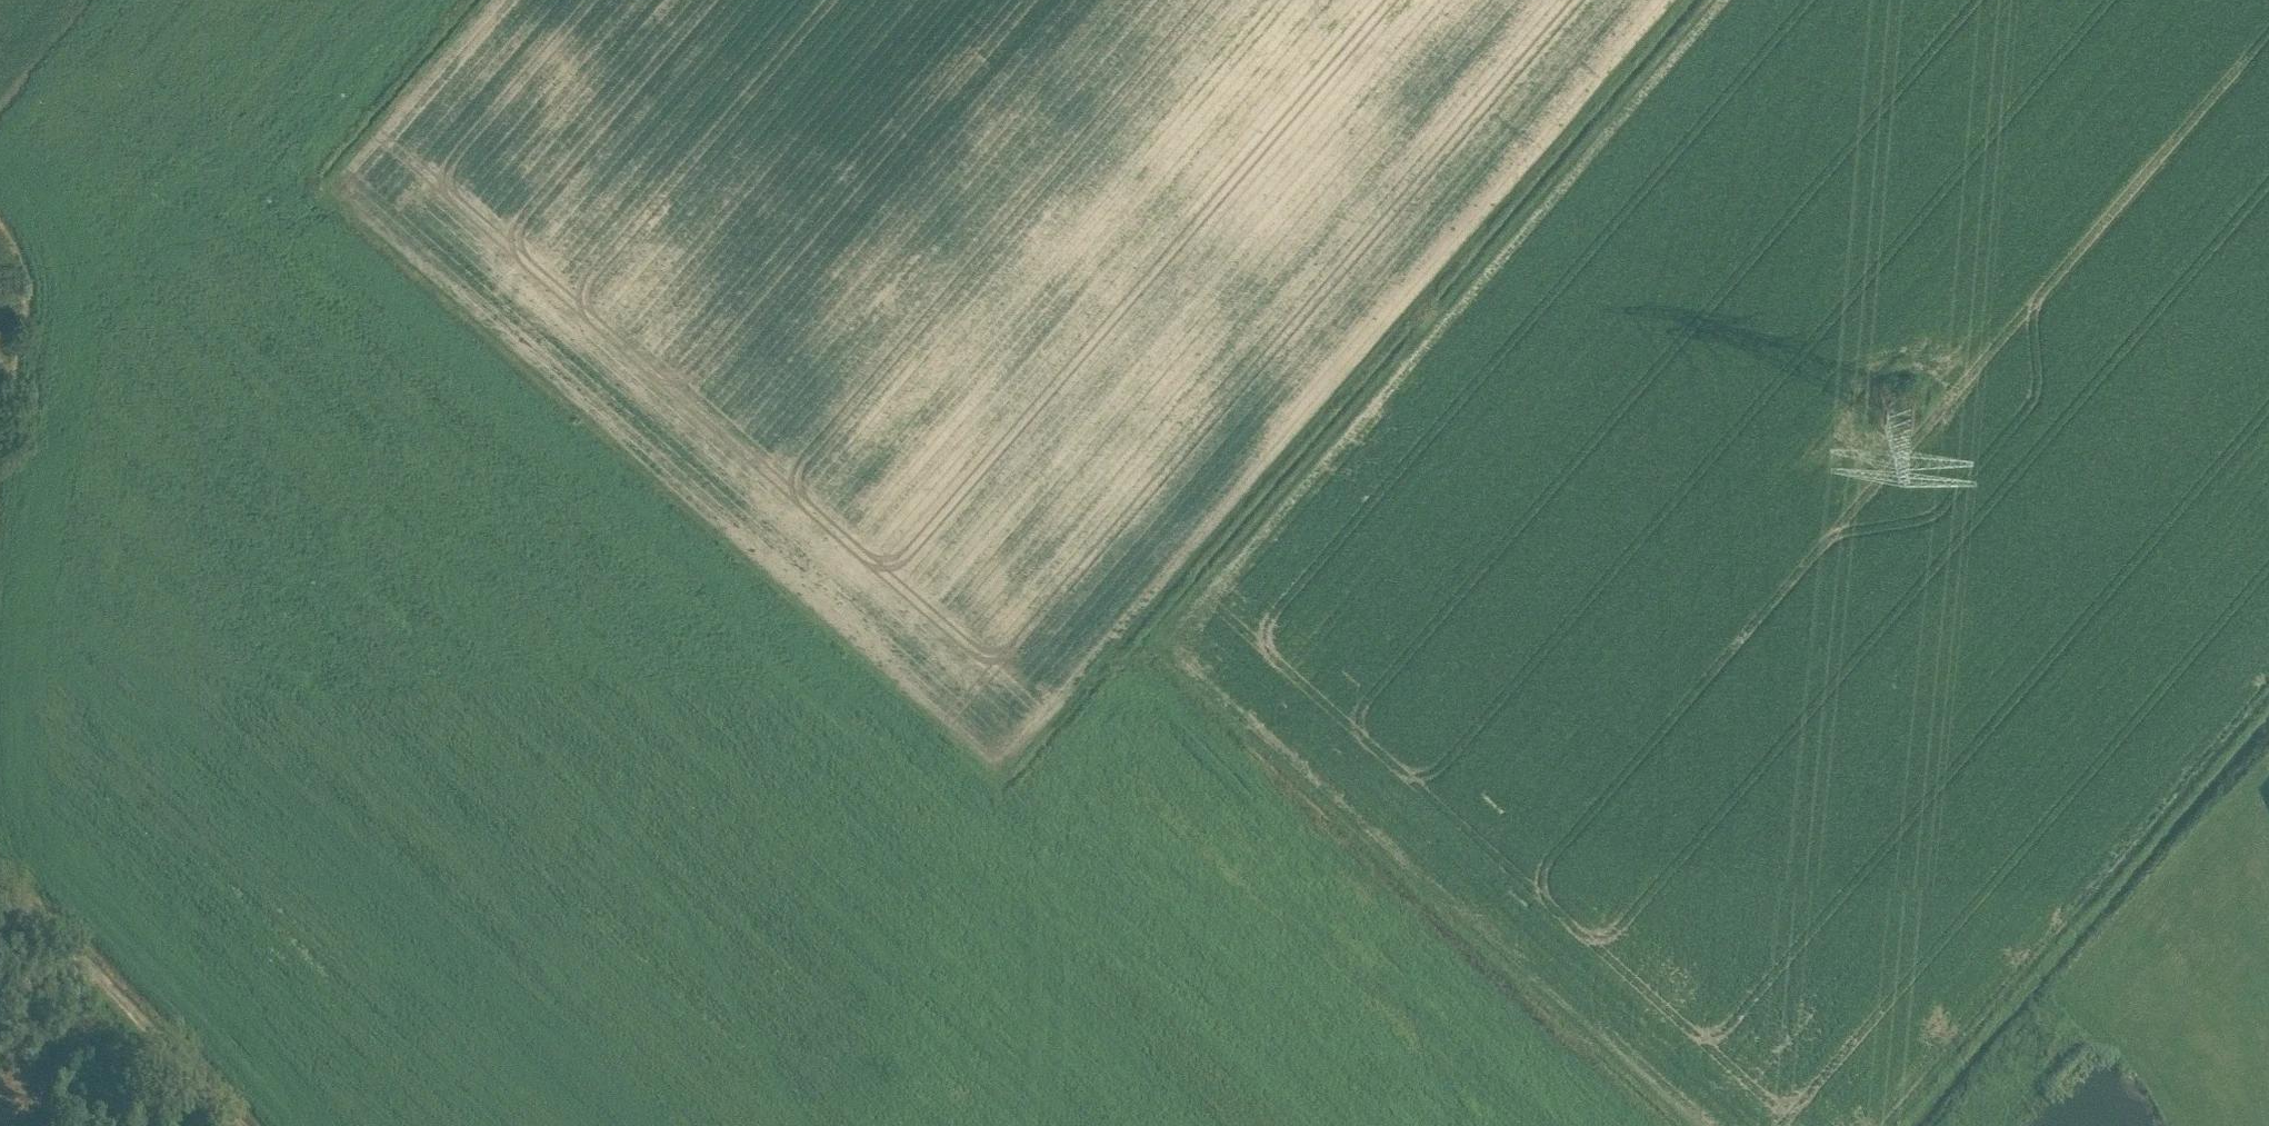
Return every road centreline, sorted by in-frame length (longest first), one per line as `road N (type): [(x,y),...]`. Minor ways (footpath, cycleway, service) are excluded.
road 1 (track): [(239,1125),(0,890)]

